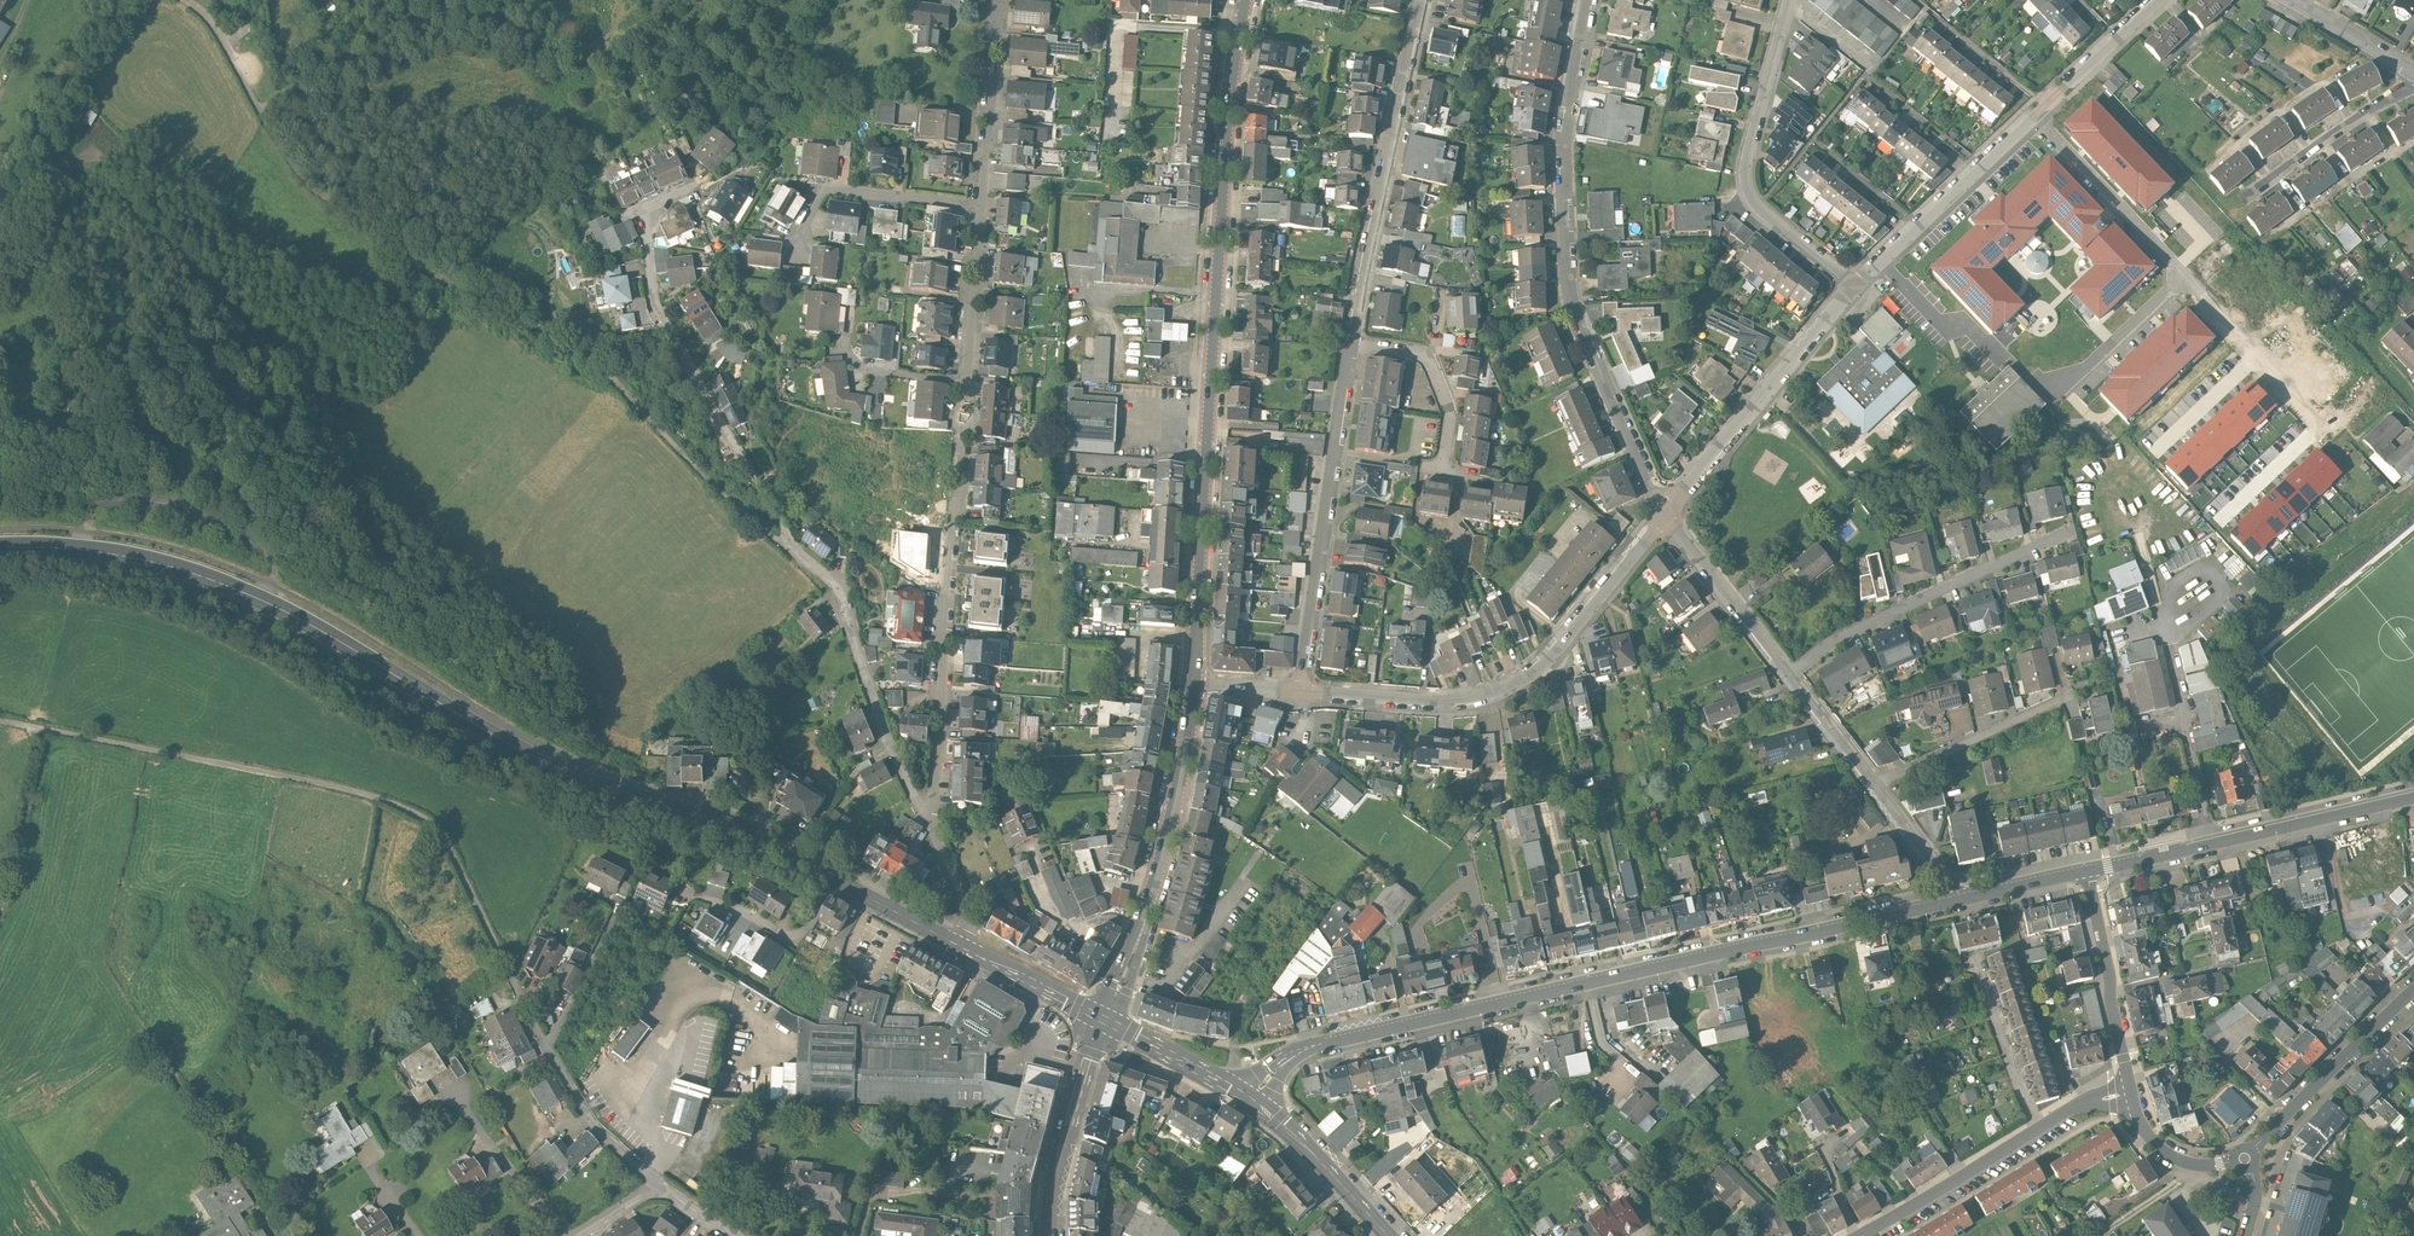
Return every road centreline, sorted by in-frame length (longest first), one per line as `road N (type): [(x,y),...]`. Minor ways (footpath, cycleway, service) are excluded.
road 1 (primary): [(959,944),(750,835),(556,764),(265,596),(175,563),(85,547),(0,546)]
road 2 (track): [(784,543),(751,526),(689,449),(605,375),(372,232),(298,171),(220,34),(187,0)]
road 3 (tertiary): [(1953,902),(1303,1050),(1251,1100)]
road 4 (residential): [(924,816),(889,743),(840,593),(784,543),(656,298),(651,222),(686,200)]
road 5 (tertiary): [(1194,680),(1227,149),(1246,0)]
road 6 (track): [(512,980),(451,855),(422,816),(331,787),(0,722)]
road 7 (residential): [(924,816),(939,785),(940,701),(983,206)]
road 8 (residential): [(1665,514),(1619,424),(1572,291),(1564,128),(1592,0)]
road 9 (residential): [(1953,902),(1943,874),(1665,514)]
road 10 (residential): [(1301,691),(1455,704),(1512,689),(1531,677),(1665,514)]
road 11 (tertiary): [(1104,1020),(1161,864),(1194,680)]
road 12 (residential): [(1301,691),(1356,343)]
road 13 (residential): [(1356,343),(1422,0)]
road 14 (tertiary): [(2413,797),(2087,871)]
road 15 (residential): [(2256,356),(2035,118)]
road 16 (residential): [(2134,1094),(2072,1108),(1858,1235)]
road 17 (residential): [(1665,514),(1851,291)]
road 18 (residential): [(1851,291),(1747,193),(1771,75)]
road 19 (residential): [(1851,291),(2035,118)]
road 20 (residential): [(655,1182),(585,1118),(512,980)]
road 21 (residential): [(2413,990),(2245,1158)]
road 22 (residential): [(2134,1094),(2087,871)]
road 23 (tertiary): [(1104,1020),(1077,1086),(1050,1235)]
road 24 (track): [(449,0),(258,105)]
road 25 (residential): [(1356,343),(1417,355),(1430,367),(1450,429),(1443,469),(1465,473)]
road 26 (residential): [(2413,86),(2243,199)]
road 27 (residential): [(983,206),(837,192),(808,233)]
road 28 (primary): [(1391,1235),(1331,1168),(1251,1100)]
road 29 (residential): [(987,173),(1000,0)]
road 30 (residential): [(2035,118),(2162,0)]
road 31 (primary): [(1251,1100),(1104,1020)]
road 32 (primary): [(1104,1020),(959,944)]
road 33 (residential): [(2245,1158),(2179,1160),(2154,1145),(2134,1094)]
road 34 (residential): [(2285,0),(2413,76)]
road 35 (residential): [(2323,426),(2218,522)]
road 36 (residential): [(2256,356),(2153,453)]
road 37 (tertiary): [(2087,871),(1953,902)]
road 38 (residential): [(959,944),(966,922),(958,891),(924,816)]

